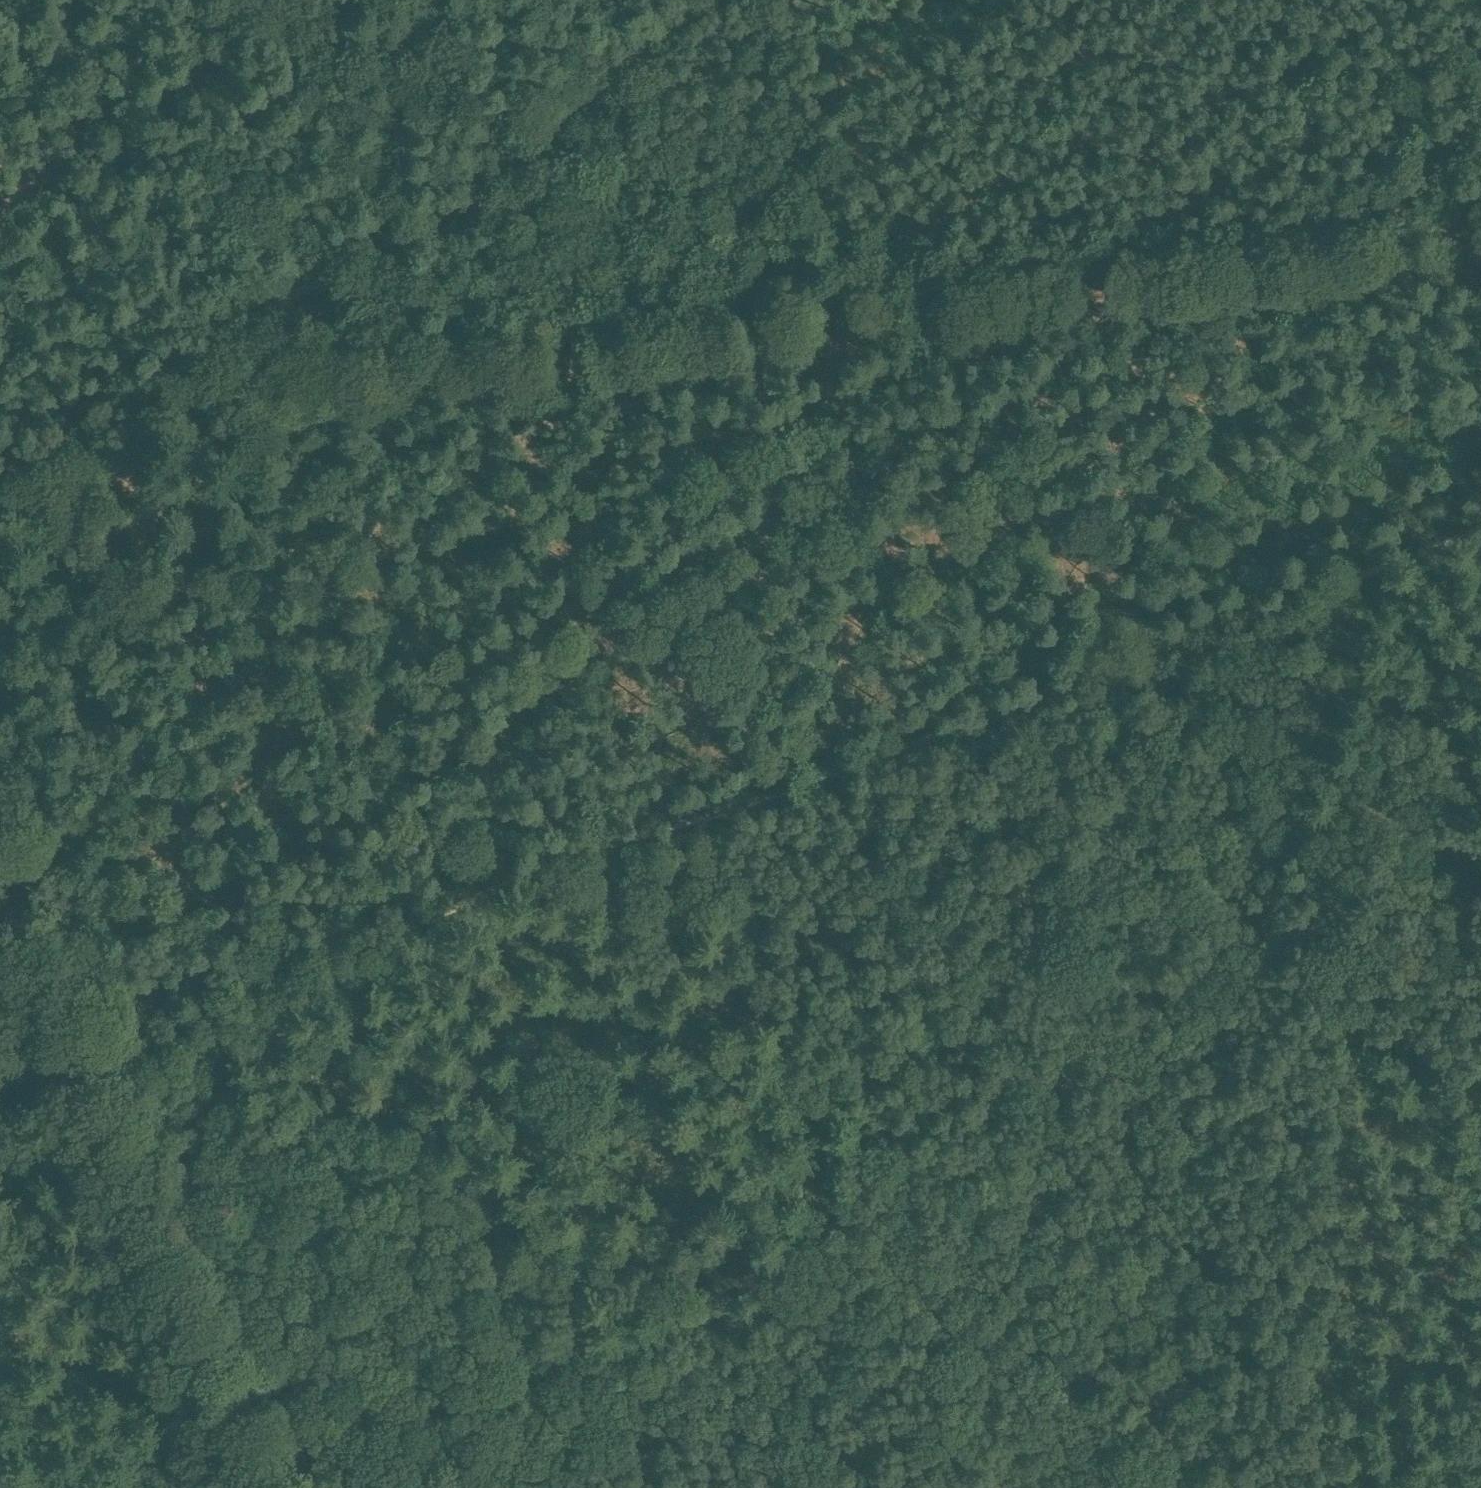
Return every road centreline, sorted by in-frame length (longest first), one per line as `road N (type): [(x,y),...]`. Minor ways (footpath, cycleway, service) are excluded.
road 1 (track): [(692,0),(262,335),(0,493)]
road 2 (track): [(0,1289),(72,1048)]
road 3 (track): [(72,1048),(0,872)]

